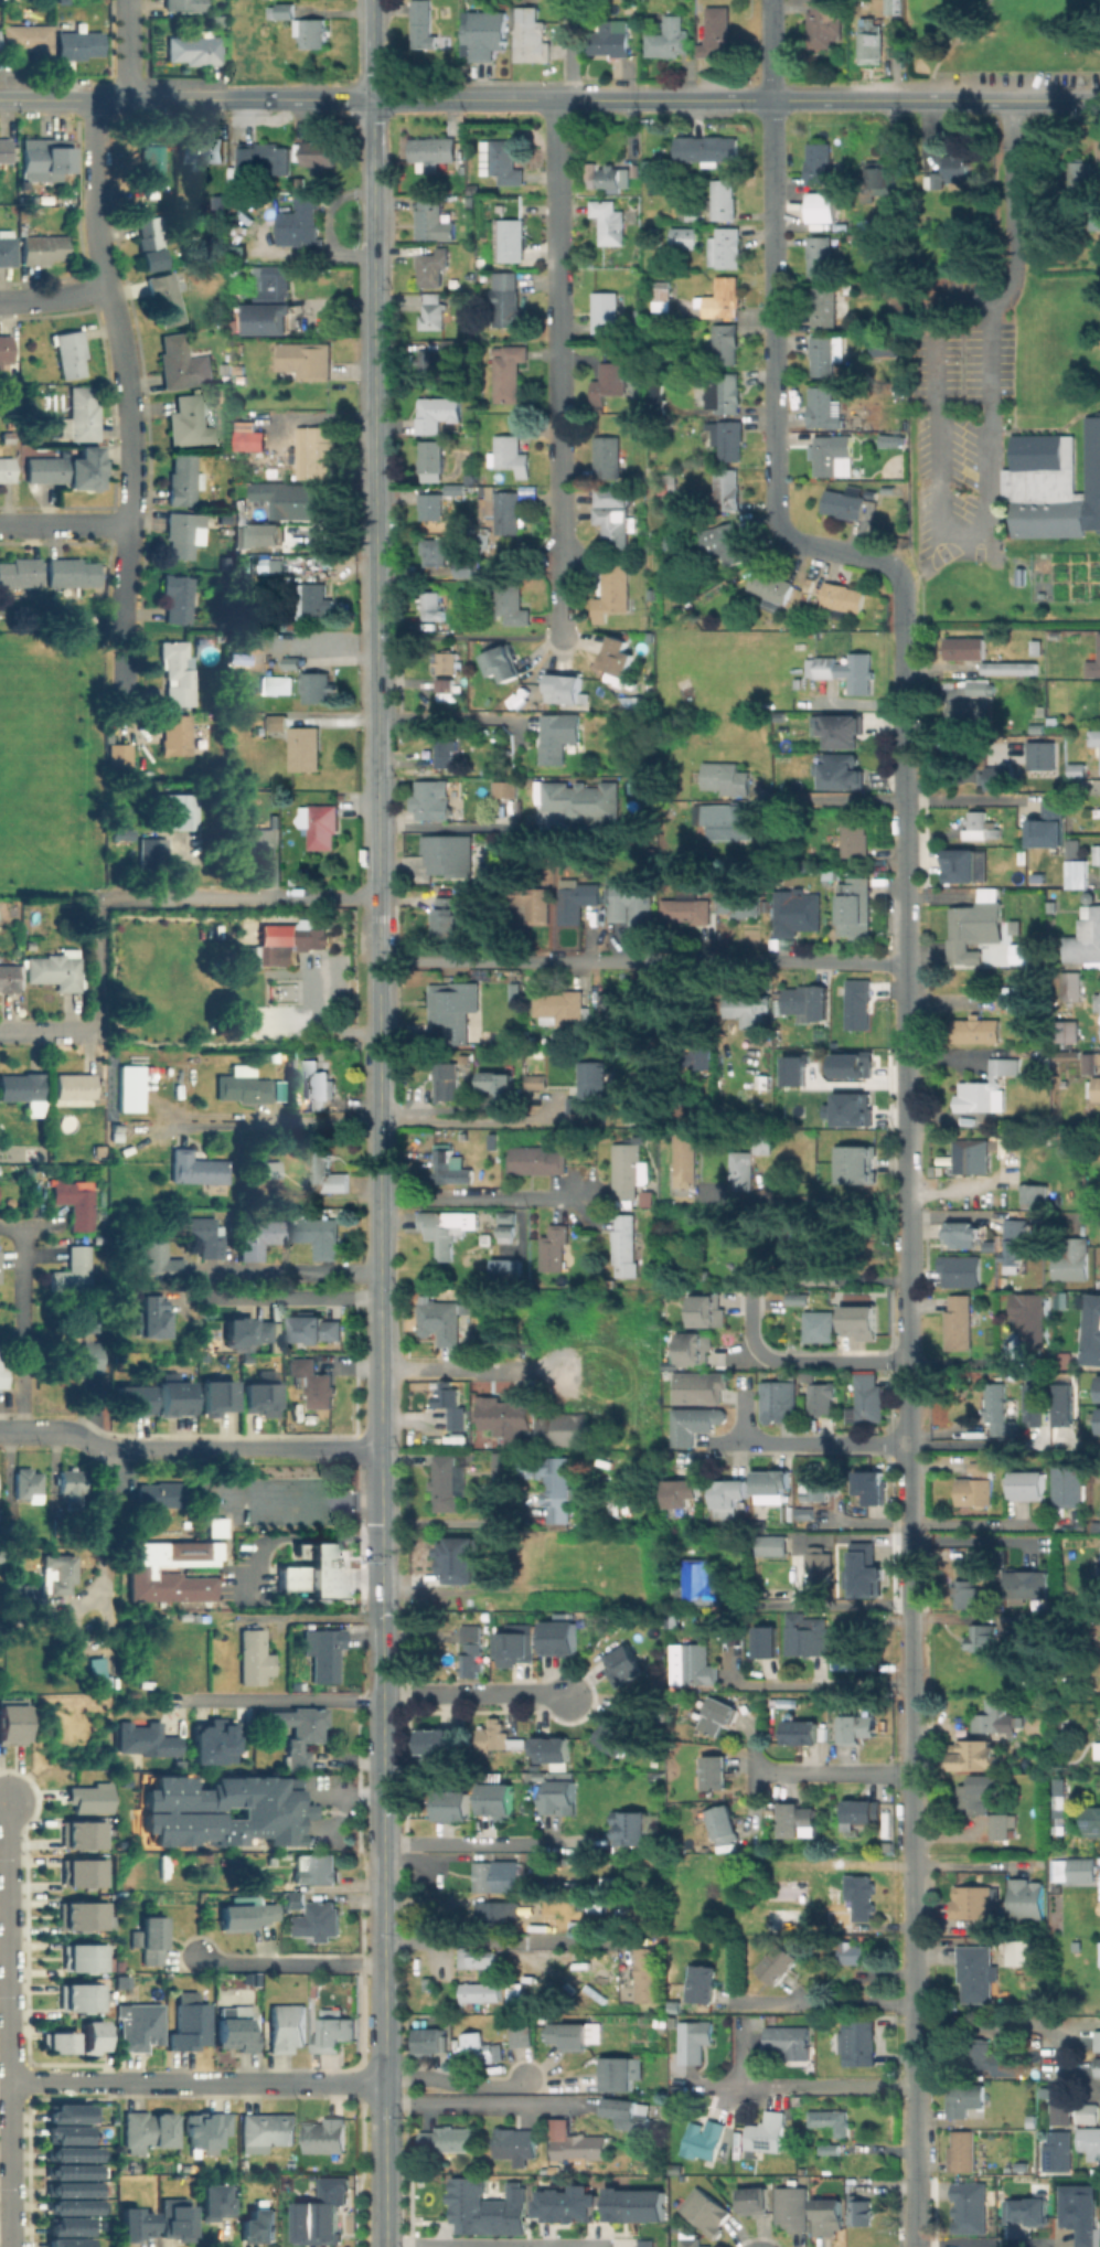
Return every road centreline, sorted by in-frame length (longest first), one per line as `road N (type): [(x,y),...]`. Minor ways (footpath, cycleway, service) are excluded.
road 1 (residential): [(909,1527),(916,2246)]
road 2 (tertiary): [(371,0),(376,661)]
road 3 (residential): [(771,100),(777,521),(808,545),(885,561),(901,578),(901,595)]
road 4 (tertiary): [(563,100),(1099,100)]
road 5 (residential): [(96,99),(98,245),(131,435),(119,628)]
road 6 (residential): [(563,100),(556,115),(560,627)]
road 7 (residential): [(378,960),(906,962)]
road 8 (tertiary): [(0,99),(472,100)]
road 9 (tertiary): [(377,828),(381,1298)]
road 10 (residential): [(8,1802),(12,2246)]
road 11 (residential): [(10,2081),(384,2083)]
road 12 (residential): [(19,1428),(110,1447),(381,1450)]
road 13 (residential): [(905,883),(907,1202)]
road 14 (tertiary): [(381,1298),(382,1611)]
road 15 (residential): [(104,904),(378,898)]
road 16 (residential): [(907,1286),(909,1527)]
road 17 (tertiary): [(383,2013),(385,2244)]
road 18 (residential): [(385,2244),(611,2246)]
road 19 (residential): [(749,1293),(754,1344),(769,1357),(907,1360)]
road 20 (residential): [(182,1701),(382,1701)]
road 21 (residential): [(908,1441),(712,1442)]
road 22 (residential): [(901,595),(904,790)]
road 23 (residential): [(196,1956),(383,1964)]
road 24 (residential): [(382,1693),(565,1700)]
road 25 (residential): [(735,2002),(914,2001)]
road 26 (residential): [(910,1683),(737,1683)]
road 27 (residential): [(383,1843),(555,1844)]
road 28 (residential): [(909,1604),(738,1602)]
road 29 (residential): [(911,1767),(749,1770)]
road 30 (residential): [(384,2083),(434,2078),(509,2088),(521,2076)]
road 31 (tertiary): [(382,1701),(383,1843)]
road 32 (residential): [(0,525),(128,524)]
road 33 (residential): [(104,904),(96,917),(94,1029)]

